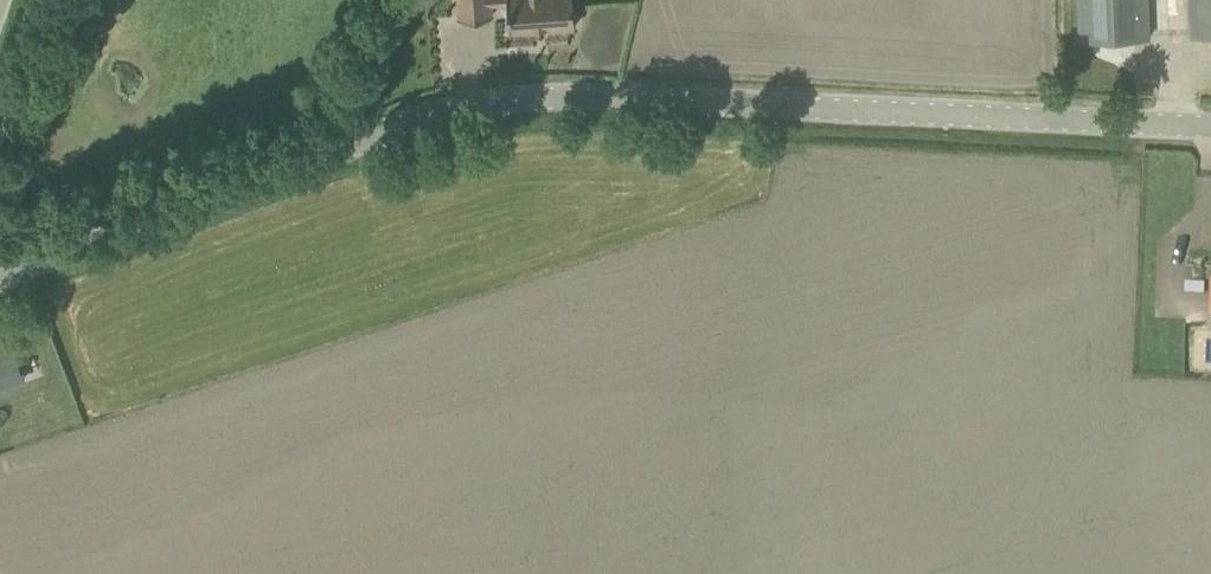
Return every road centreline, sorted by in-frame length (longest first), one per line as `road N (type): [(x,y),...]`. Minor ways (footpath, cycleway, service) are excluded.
road 1 (unclassified): [(0,274),(472,102),(582,96),(1210,126)]

